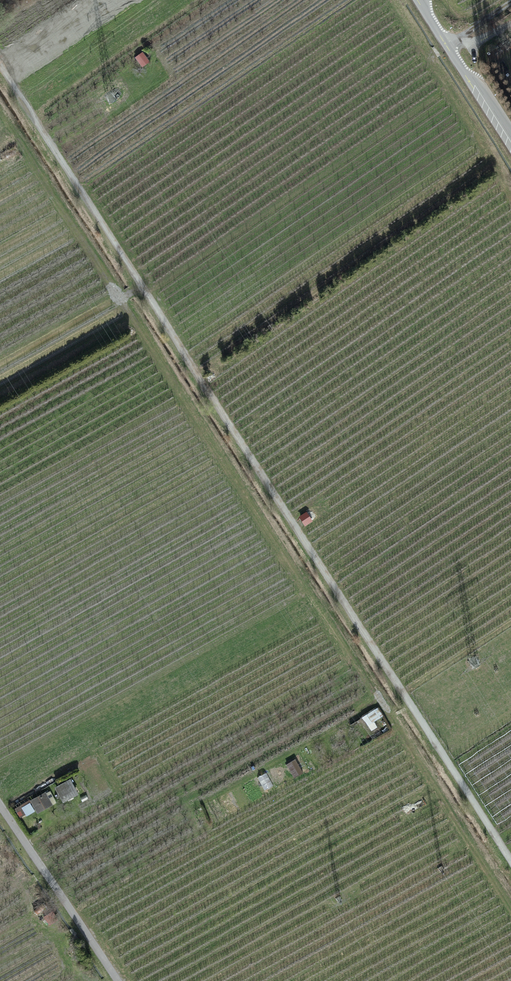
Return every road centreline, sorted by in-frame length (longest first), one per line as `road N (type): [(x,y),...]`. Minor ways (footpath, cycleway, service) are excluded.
road 1 (track): [(0,67),(510,862)]
road 2 (unclassified): [(118,980),(0,805)]
road 3 (unclassified): [(422,0),(510,133)]

